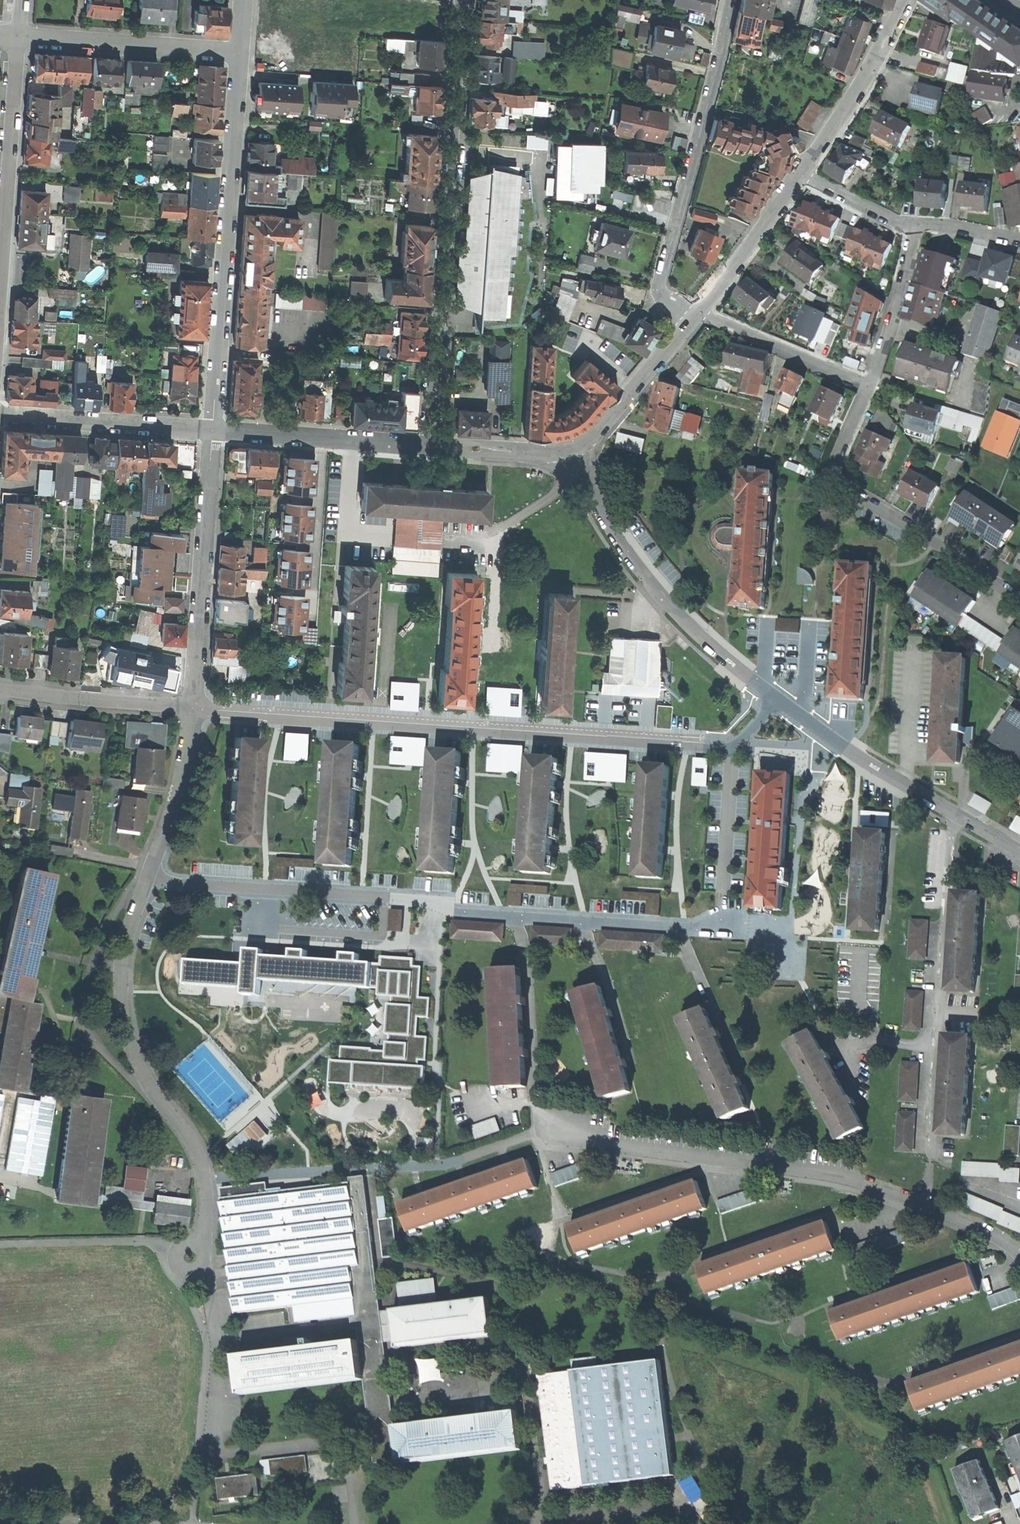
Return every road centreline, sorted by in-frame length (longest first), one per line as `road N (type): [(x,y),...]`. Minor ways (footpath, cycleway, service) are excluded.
road 1 (residential): [(776,695),(721,747),(192,708)]
road 2 (residential): [(149,869),(196,882),(673,920)]
road 3 (residential): [(1019,1252),(968,1221),(847,1180),(537,1135)]
road 4 (residential): [(432,445),(460,0)]
road 5 (residential): [(149,869),(122,993),(141,1071),(205,1171),(207,1198),(193,1256)]
road 6 (residential): [(242,52),(214,429)]
road 7 (residential): [(733,0),(665,256),(664,283),(693,309)]
road 8 (residential): [(570,449),(675,606),(776,695)]
road 9 (residential): [(870,387),(836,459),(836,477),(1019,595)]
road 10 (residential): [(776,695),(906,782),(1019,843)]
road 11 (residential): [(214,429),(192,708)]
road 12 (residential): [(21,34),(0,291)]
road 13 (residential): [(21,34),(242,52)]
road 14 (residential): [(214,429),(432,445)]
road 15 (residential): [(0,409),(214,429)]
road 16 (residential): [(806,171),(902,0)]
road 17 (residential): [(870,387),(693,309)]
road 18 (residential): [(0,687),(192,708)]
road 19 (residential): [(570,449),(606,421),(693,309)]
road 20 (residential): [(693,309),(806,171)]
road 21 (residential): [(918,221),(870,387)]
road 22 (residential): [(192,708),(183,773),(149,869)]
road 23 (residential): [(432,445),(570,449)]
road 24 (residential): [(806,171),(918,221)]

